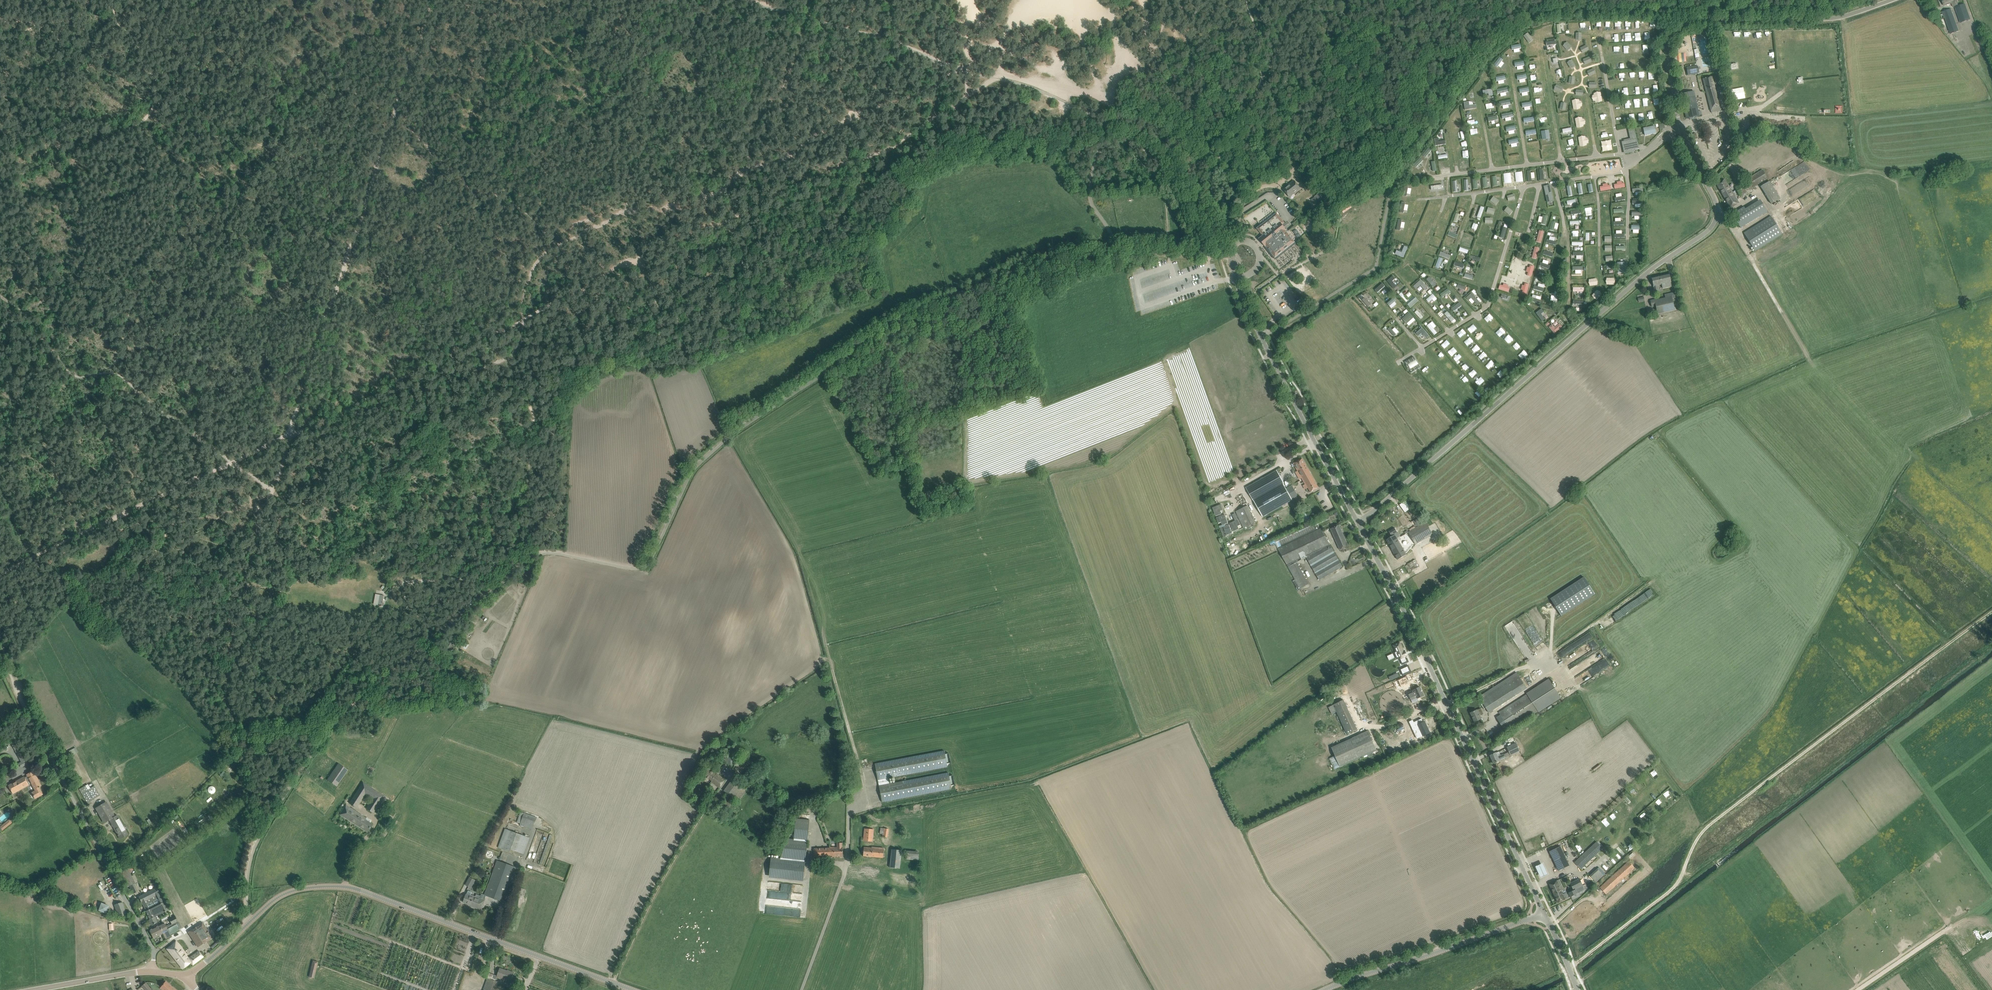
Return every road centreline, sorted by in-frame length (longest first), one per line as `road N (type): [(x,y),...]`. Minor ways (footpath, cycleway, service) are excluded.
road 1 (unclassified): [(1358,522),(1642,277),(1711,228),(1716,204),(1683,136),(1667,59),(1678,29),(1703,21),(1838,17),(1891,0)]
road 2 (track): [(951,69),(914,96),(740,172),(706,198),(628,211),(560,239),(533,267),(523,320),(289,435)]
road 3 (track): [(523,320),(774,195),(900,144),(967,96)]
road 4 (track): [(289,435),(431,0)]
road 5 (unclassified): [(1544,914),(1358,522)]
road 6 (tertiary): [(633,989),(348,887),(294,890),(249,922)]
road 7 (unclassified): [(153,971),(152,948),(48,752)]
road 8 (tertiary): [(1544,914),(1325,989)]
road 9 (track): [(613,983),(656,890),(717,791)]
road 10 (unclassified): [(1358,522),(1259,333)]
road 11 (track): [(1206,257),(1170,179),(1118,110)]
road 12 (track): [(0,576),(138,507)]
road 13 (track): [(462,968),(343,924)]
road 14 (tertiary): [(32,989),(153,971)]

